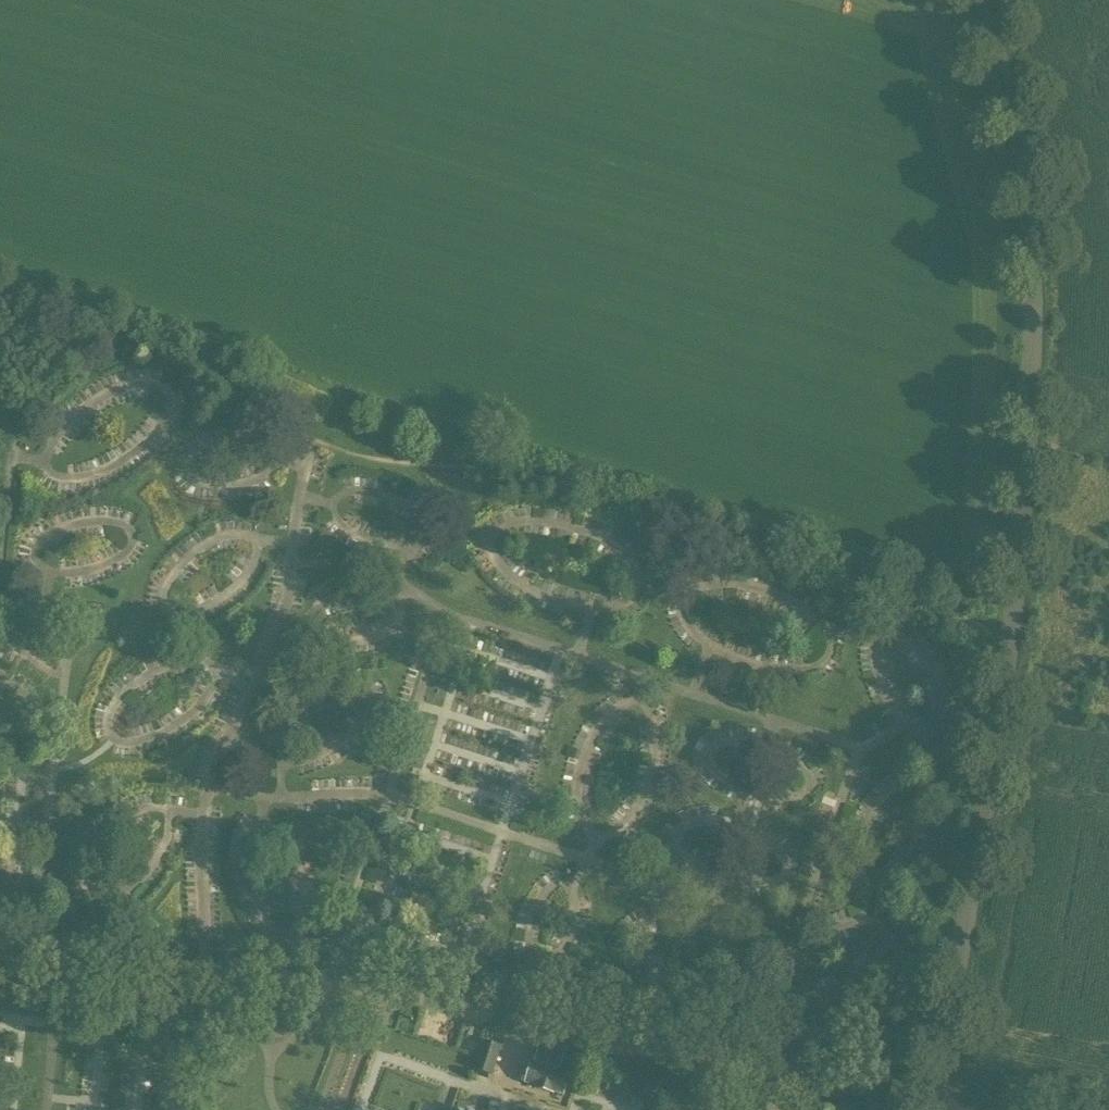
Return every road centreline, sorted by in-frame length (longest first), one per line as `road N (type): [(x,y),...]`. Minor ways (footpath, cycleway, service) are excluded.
road 1 (unclassified): [(922,1109),(1009,639),(1025,465),(1031,294),(1010,127),(979,0)]
road 2 (track): [(986,1109),(490,1008),(0,943)]

